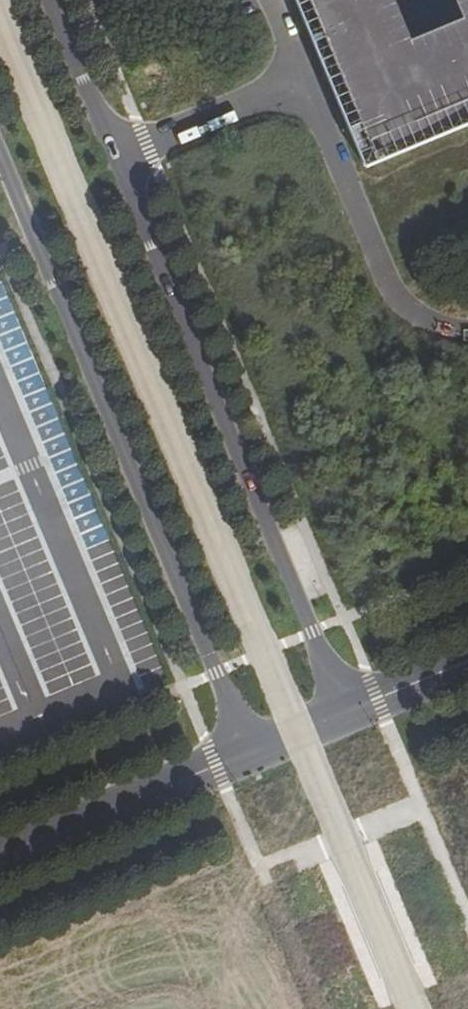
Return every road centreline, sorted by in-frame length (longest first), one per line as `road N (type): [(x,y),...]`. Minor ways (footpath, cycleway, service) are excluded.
road 1 (unclassified): [(346,711),(51,0)]
road 2 (unclassified): [(0,158),(250,752)]
road 3 (unclassified): [(0,857),(250,752)]
road 4 (unclassified): [(346,711),(467,661)]

